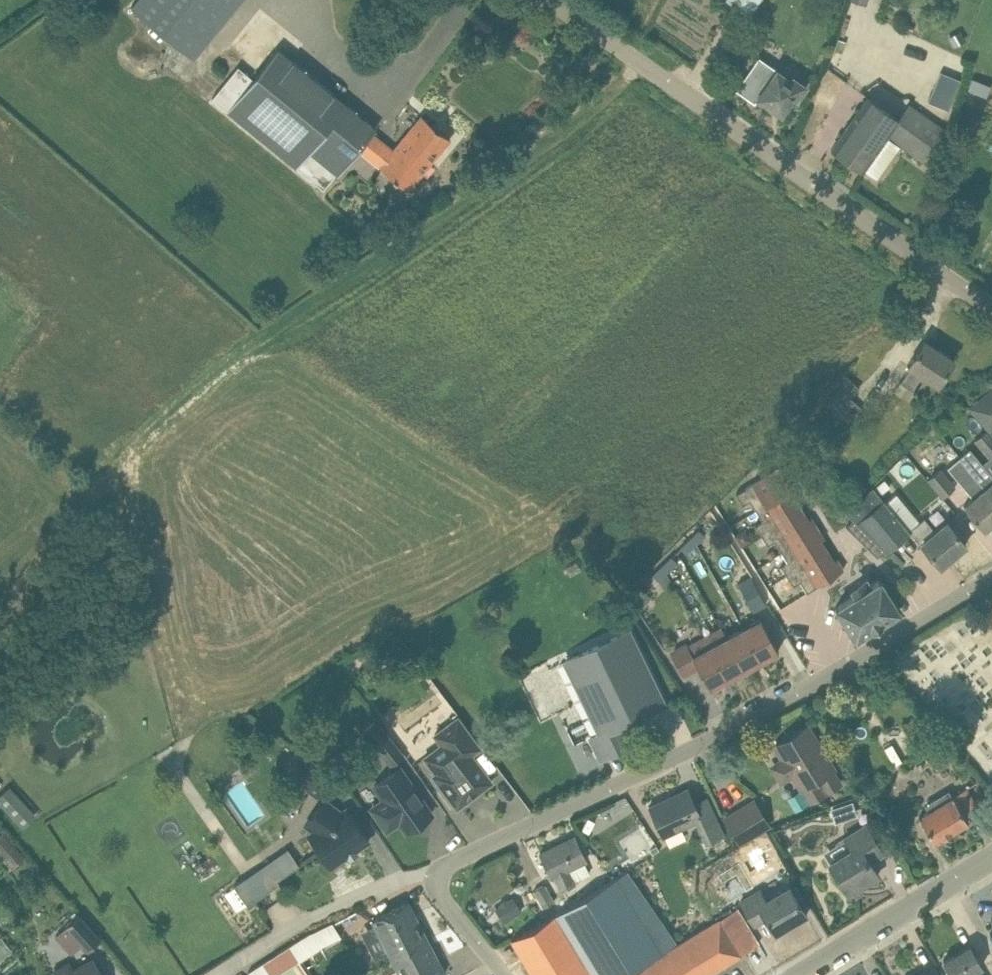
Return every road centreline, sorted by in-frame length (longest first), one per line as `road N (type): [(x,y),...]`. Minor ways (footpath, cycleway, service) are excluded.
road 1 (residential): [(439,875),(446,863),(842,667),(991,577)]
road 2 (unclassified): [(991,310),(717,109),(551,0)]
road 3 (residential): [(208,974),(323,911),(401,878),(439,875)]
road 4 (unclassified): [(805,974),(991,859)]
road 5 (residential): [(504,974),(442,900),(439,875)]

